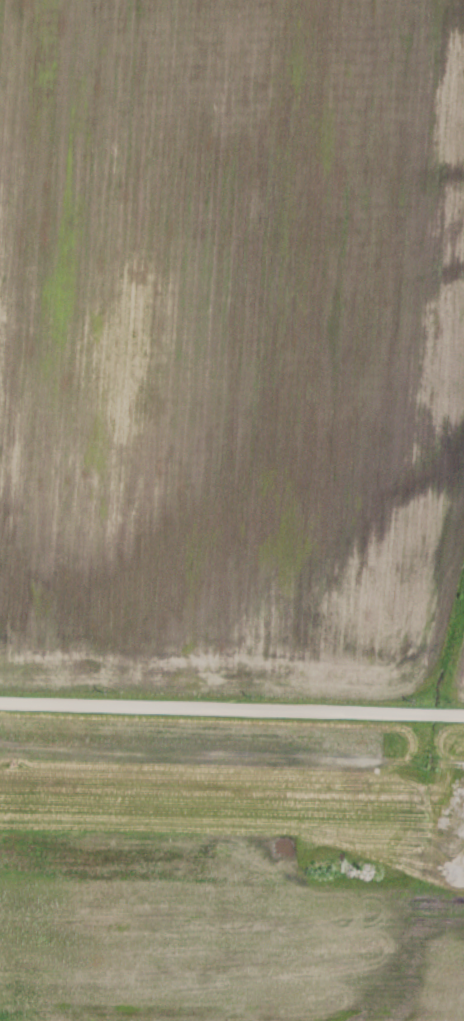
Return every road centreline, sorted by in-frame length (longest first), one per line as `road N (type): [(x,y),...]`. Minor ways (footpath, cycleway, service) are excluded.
road 1 (residential): [(463,713),(0,700)]

